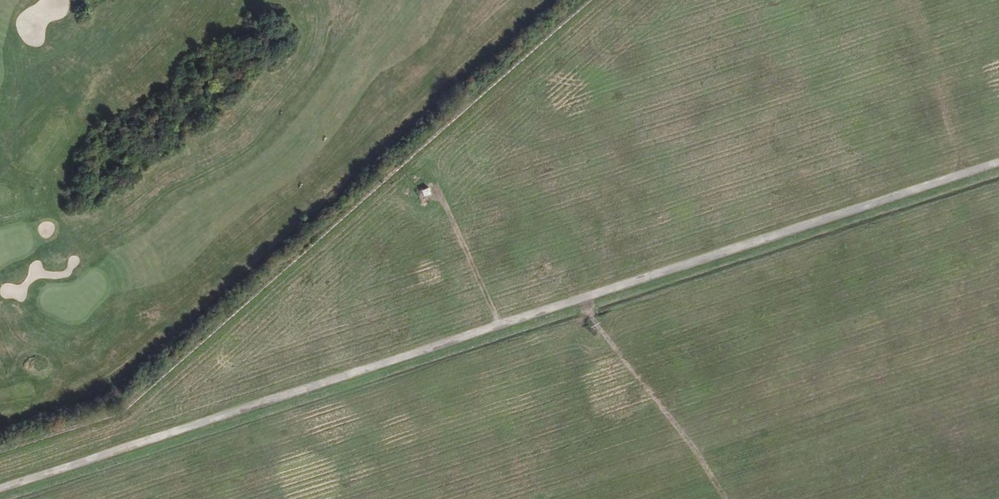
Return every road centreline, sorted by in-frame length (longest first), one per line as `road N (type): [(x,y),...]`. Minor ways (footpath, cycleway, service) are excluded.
road 1 (track): [(998,164),(0,489)]
road 2 (track): [(580,299),(725,498)]
road 3 (track): [(502,325),(438,189)]

